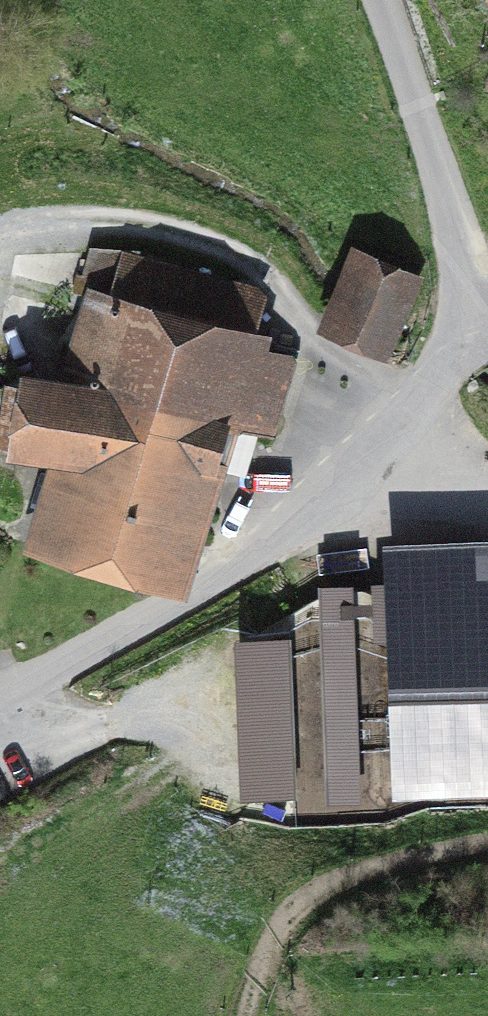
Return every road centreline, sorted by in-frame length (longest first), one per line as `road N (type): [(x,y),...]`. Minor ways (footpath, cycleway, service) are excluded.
road 1 (residential): [(484,303),(418,407),(293,536),(0,712)]
road 2 (residential): [(387,0),(484,303)]
road 3 (track): [(252,1015),(269,946),(376,870),(427,857)]

